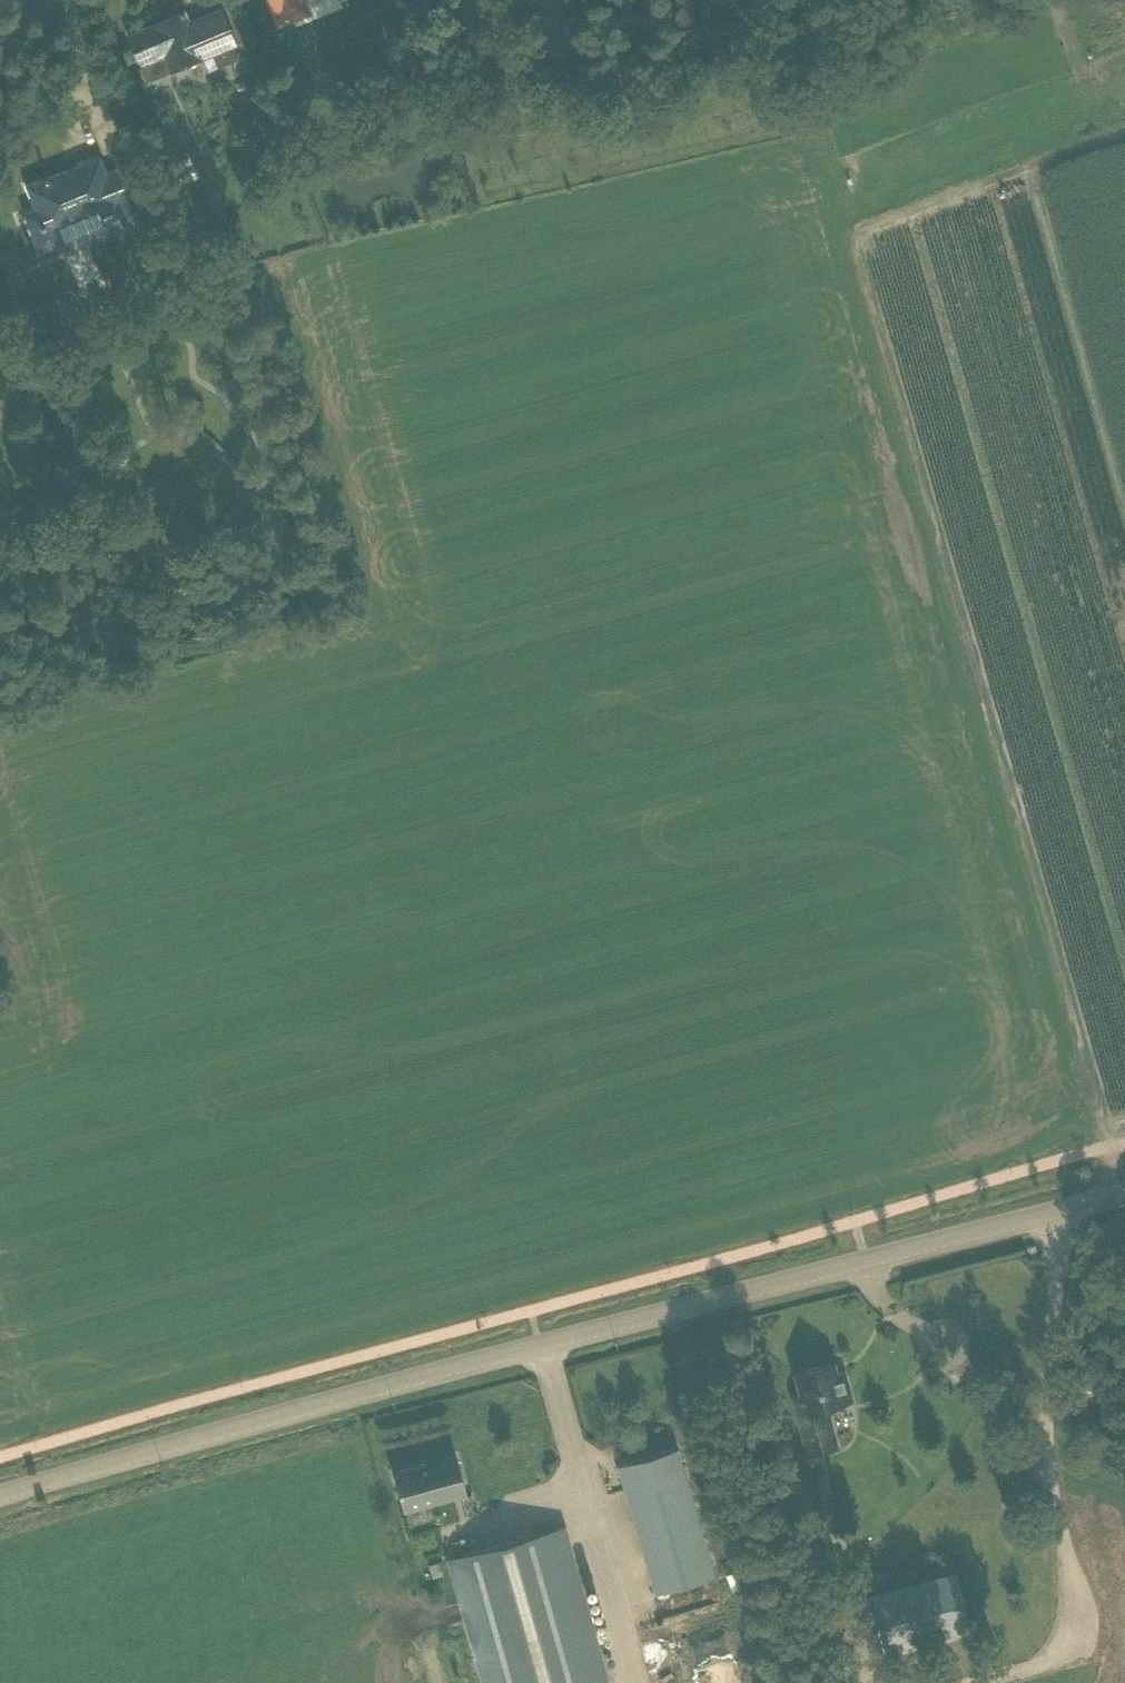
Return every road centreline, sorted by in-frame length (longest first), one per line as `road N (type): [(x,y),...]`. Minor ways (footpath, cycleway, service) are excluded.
road 1 (tertiary): [(1124,1193),(717,1296),(0,1496)]

